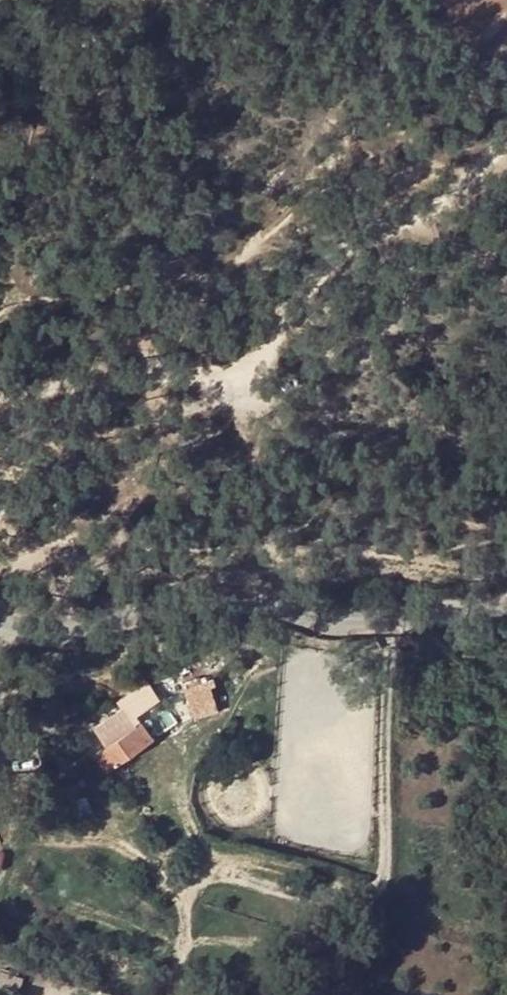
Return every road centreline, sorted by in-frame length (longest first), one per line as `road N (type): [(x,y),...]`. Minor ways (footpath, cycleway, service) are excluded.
road 1 (track): [(0,407),(156,376),(220,374),(262,358),(295,299),(471,186),(506,144)]
road 2 (tertiary): [(506,599),(342,613),(204,601),(47,634),(0,617)]

